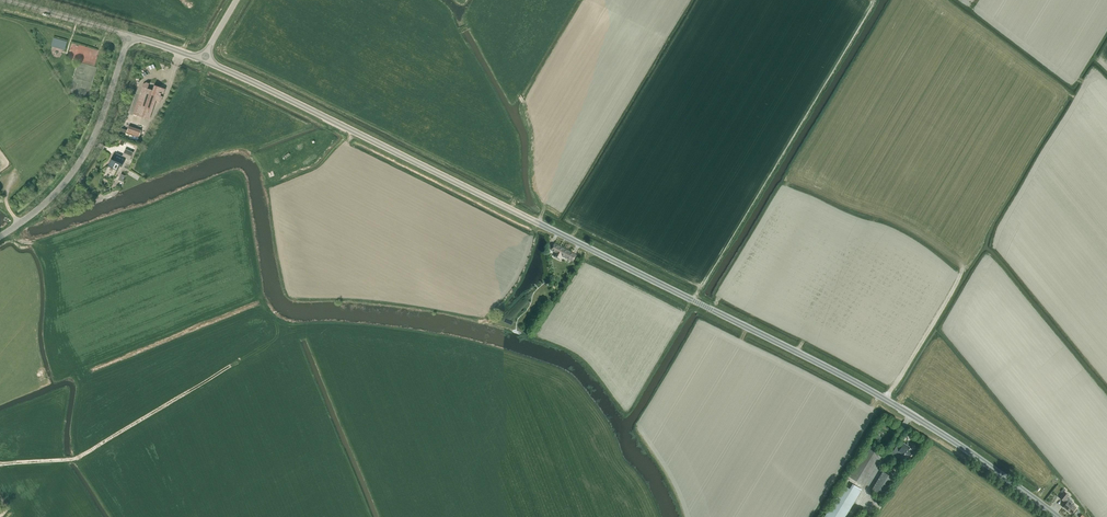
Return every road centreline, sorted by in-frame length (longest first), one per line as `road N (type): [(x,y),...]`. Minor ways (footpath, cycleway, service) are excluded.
road 1 (tertiary): [(1056,516),(875,394),(204,60)]
road 2 (tertiary): [(0,237),(50,199),(82,160),(129,34)]
road 3 (tertiary): [(129,34),(7,0)]

